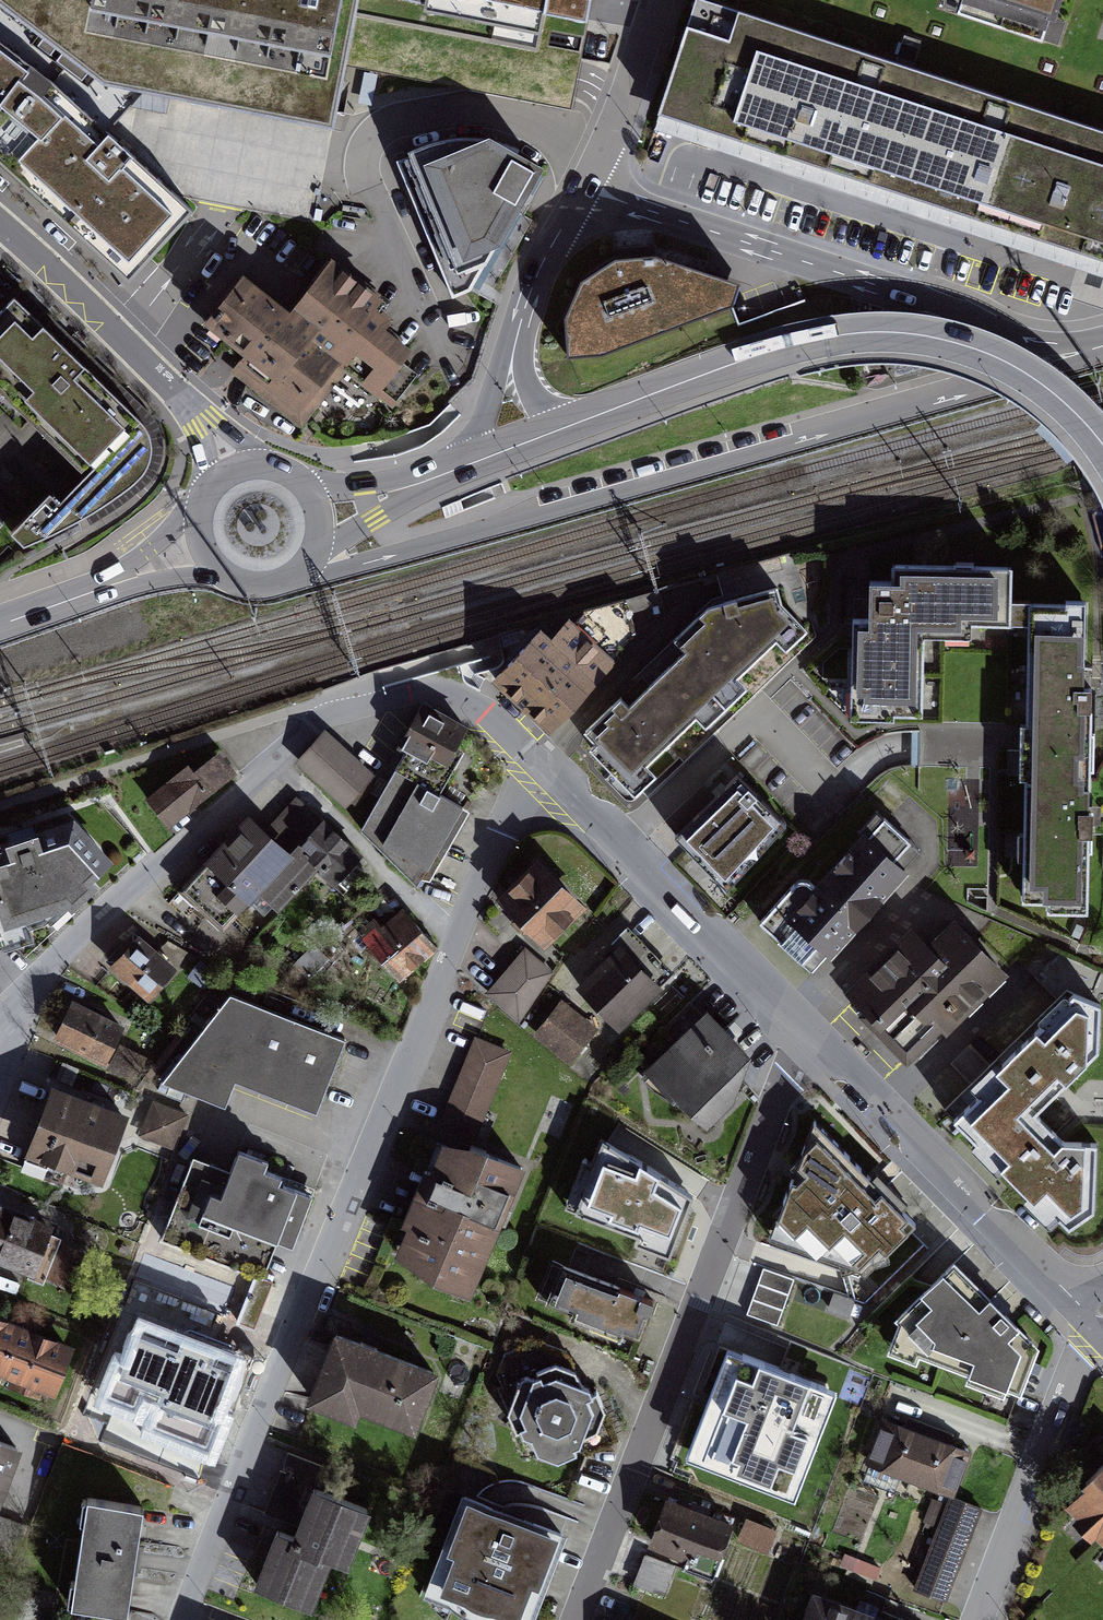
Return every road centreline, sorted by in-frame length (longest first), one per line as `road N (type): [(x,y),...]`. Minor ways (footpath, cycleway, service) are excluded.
road 1 (residential): [(550,775),(514,808),(455,940),(186,1619)]
road 2 (secondary): [(290,579),(1060,367),(1089,350)]
road 3 (residential): [(0,1016),(313,725),(423,690),(452,692),(478,706),(550,775)]
road 4 (residential): [(816,1040),(786,1084),(580,1619)]
road 5 (primary): [(1102,445),(1075,411),(999,358),(940,336),(890,332),(783,347),(559,430)]
road 6 (secondary): [(1089,350),(1049,347),(585,189)]
road 7 (residential): [(550,775),(816,1040)]
road 8 (residential): [(816,1040),(1068,1293)]
road 9 (residential): [(1093,1328),(979,1619)]
road 10 (residential): [(204,423),(0,223)]
road 11 (primary): [(0,623),(201,548)]
road 12 (residential): [(656,0),(623,105),(585,189)]
road 13 (secondary): [(513,353),(547,253),(585,189)]
road 14 (primary): [(313,555),(376,520),(416,484)]

